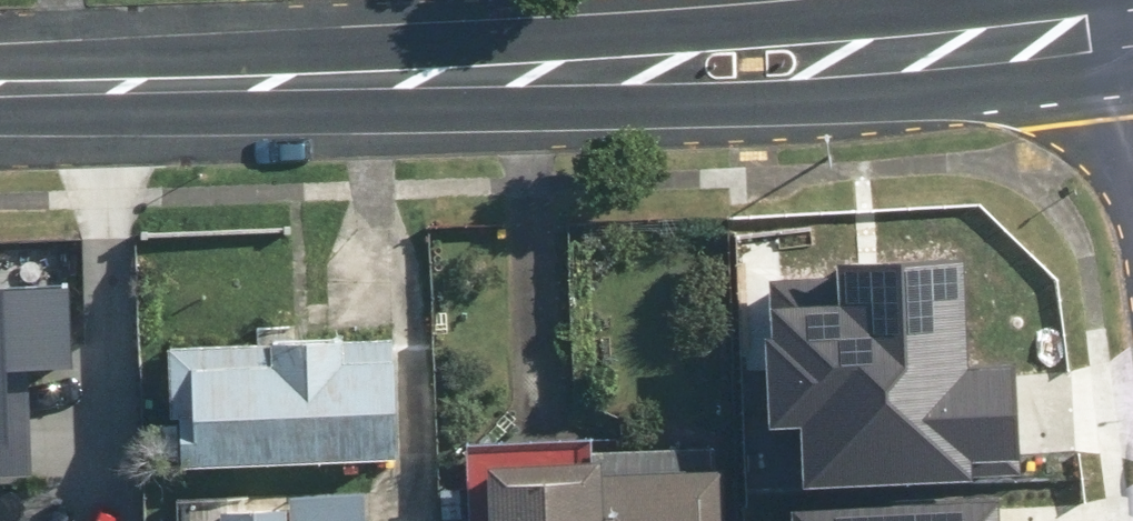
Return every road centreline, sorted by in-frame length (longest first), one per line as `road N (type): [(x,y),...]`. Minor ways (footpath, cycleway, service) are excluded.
road 1 (tertiary): [(1132,78),(809,103),(0,120)]
road 2 (tertiary): [(0,60),(1089,0)]

